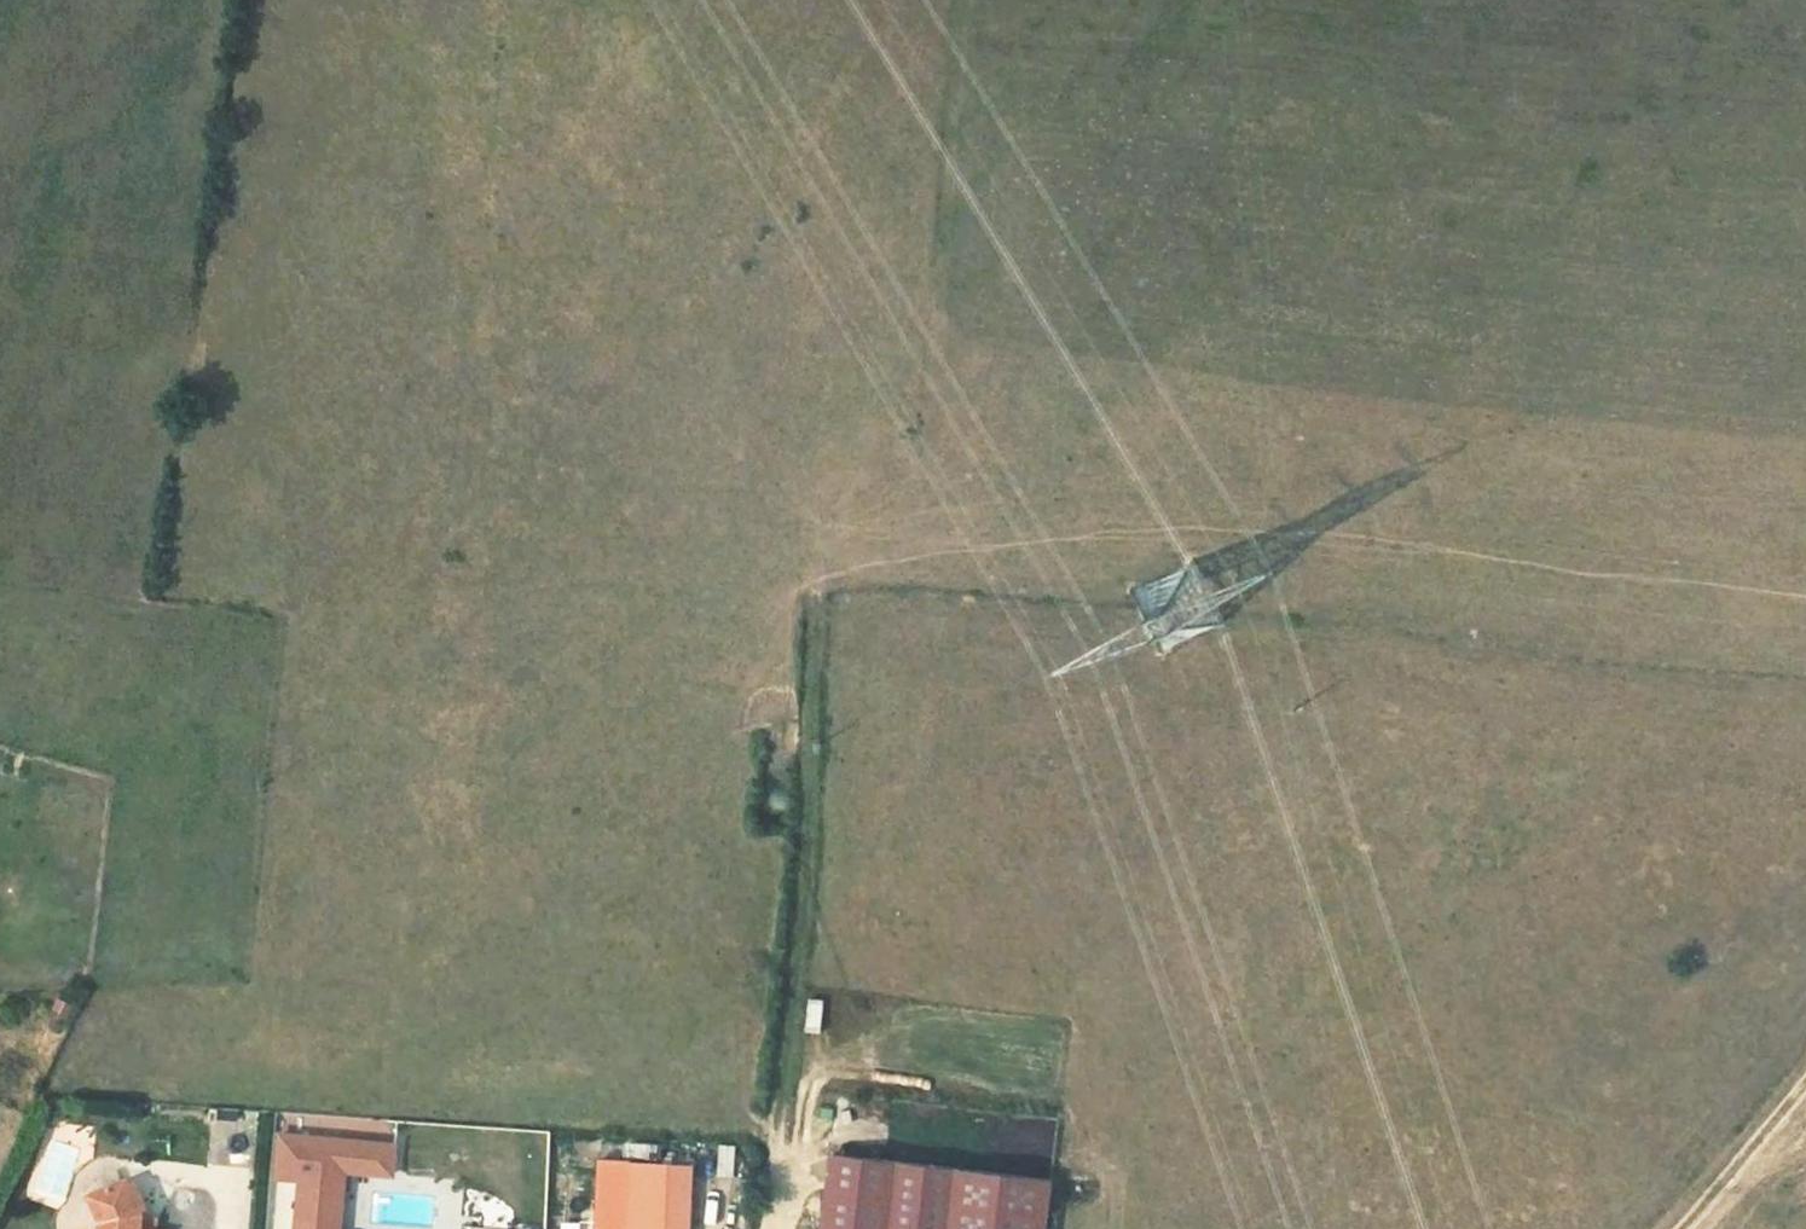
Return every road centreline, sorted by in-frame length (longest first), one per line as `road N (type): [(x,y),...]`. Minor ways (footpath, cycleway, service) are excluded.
road 1 (track): [(844,530),(780,1228)]

